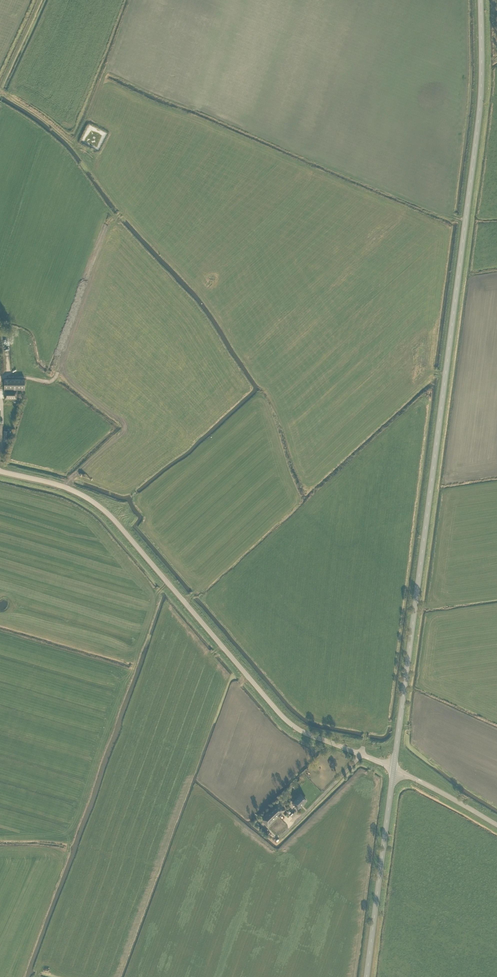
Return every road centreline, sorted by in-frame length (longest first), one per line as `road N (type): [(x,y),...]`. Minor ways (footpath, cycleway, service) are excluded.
road 1 (secondary): [(394,767),(477,129),(481,0)]
road 2 (tertiary): [(394,767),(283,717),(97,504),(0,470)]
road 3 (secondary): [(367,976),(394,767)]

